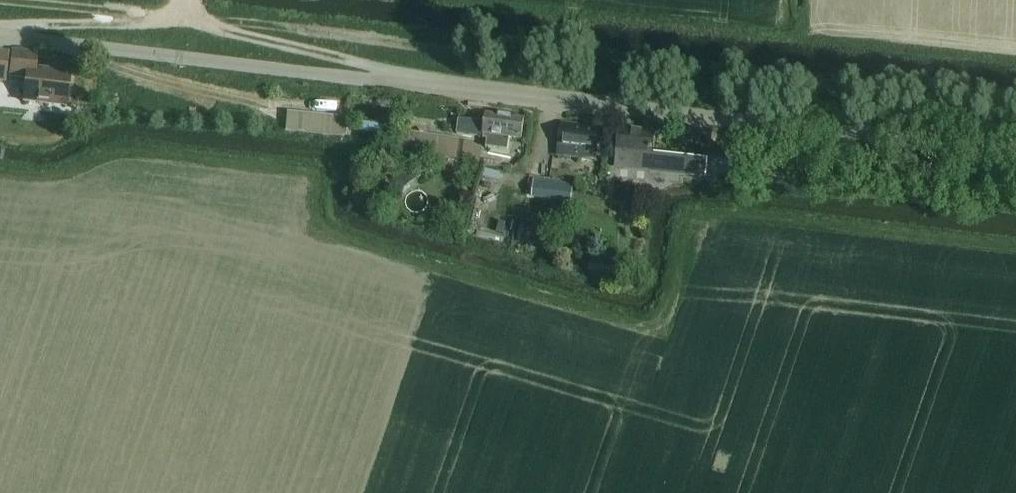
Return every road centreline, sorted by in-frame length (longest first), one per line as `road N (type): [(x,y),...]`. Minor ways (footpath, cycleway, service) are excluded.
road 1 (track): [(0,171),(45,173),(134,151),(317,176),(317,231),(661,327),(682,212),(1015,245)]
road 2 (tertiary): [(1015,150),(0,33)]
road 3 (track): [(1015,110),(185,17)]
road 4 (track): [(570,59),(575,5),(1015,53)]

